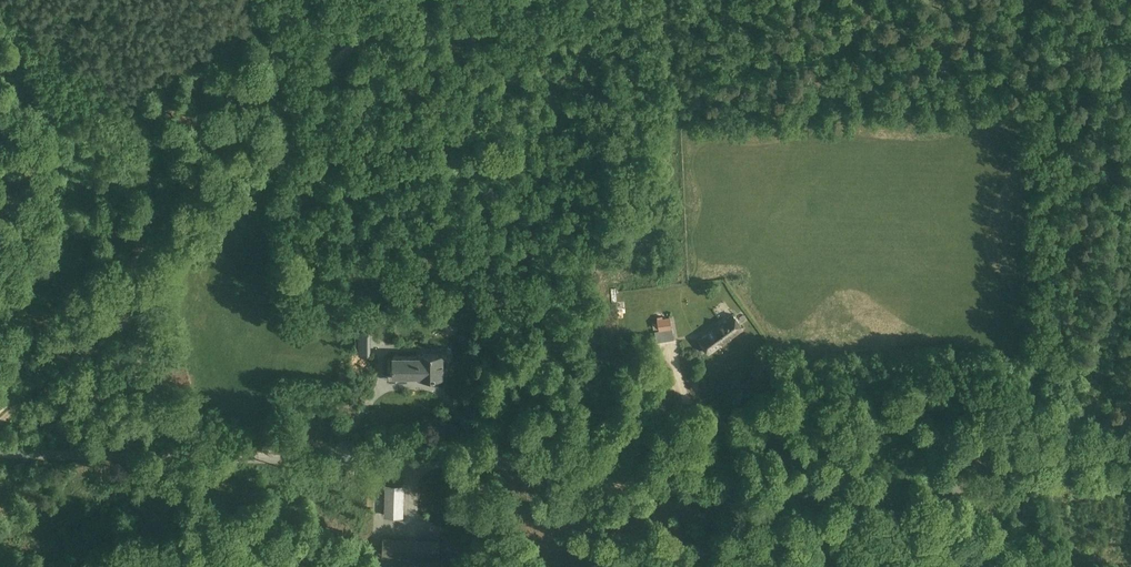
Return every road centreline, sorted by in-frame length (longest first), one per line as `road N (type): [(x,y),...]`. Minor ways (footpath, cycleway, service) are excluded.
road 1 (track): [(1130,481),(726,504),(408,461),(201,451),(0,458)]
road 2 (track): [(0,422),(234,150),(413,0)]
road 3 (track): [(0,33),(68,166),(132,267),(152,317),(168,406),(201,451)]

